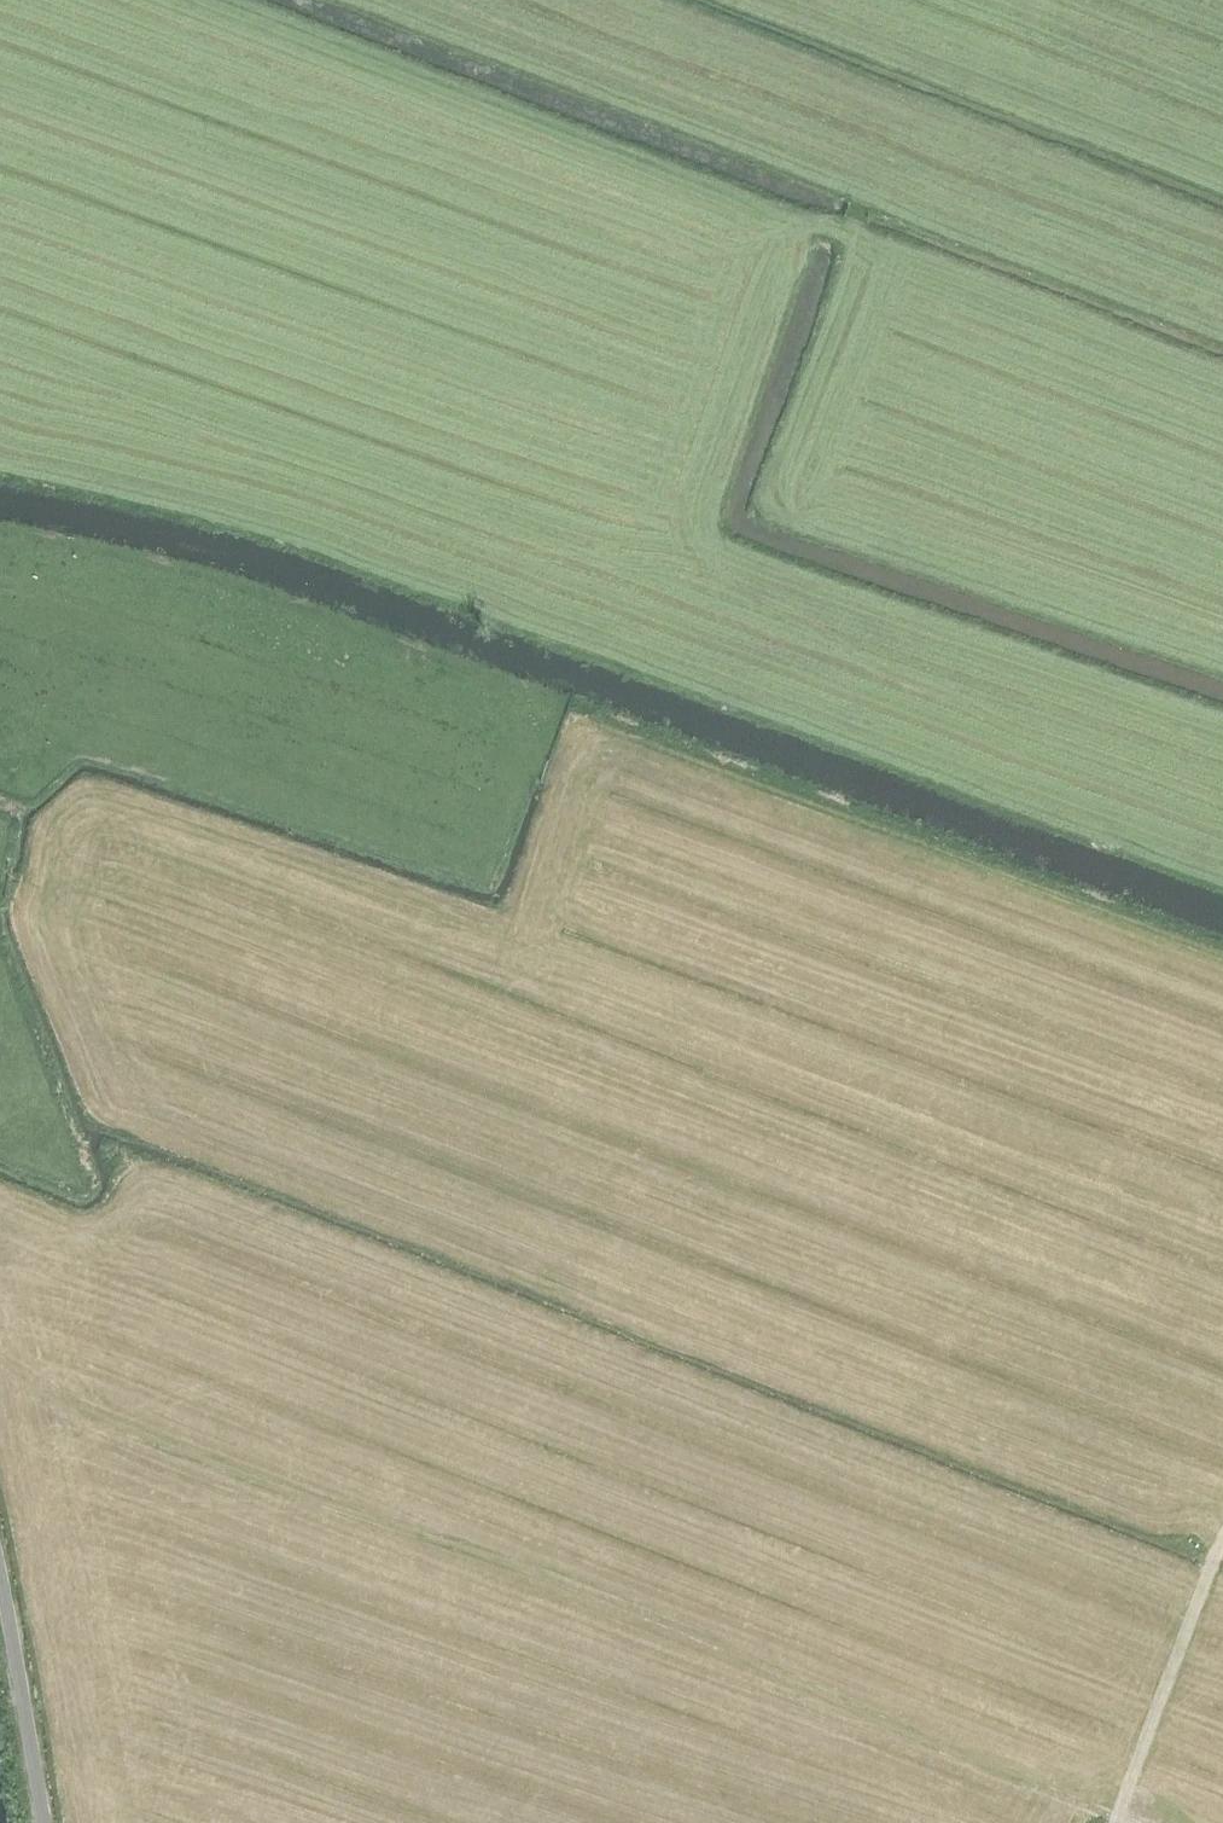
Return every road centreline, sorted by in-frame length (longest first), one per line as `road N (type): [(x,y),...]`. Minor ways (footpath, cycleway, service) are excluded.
road 1 (unclassified): [(36,1822),(0,1643)]

